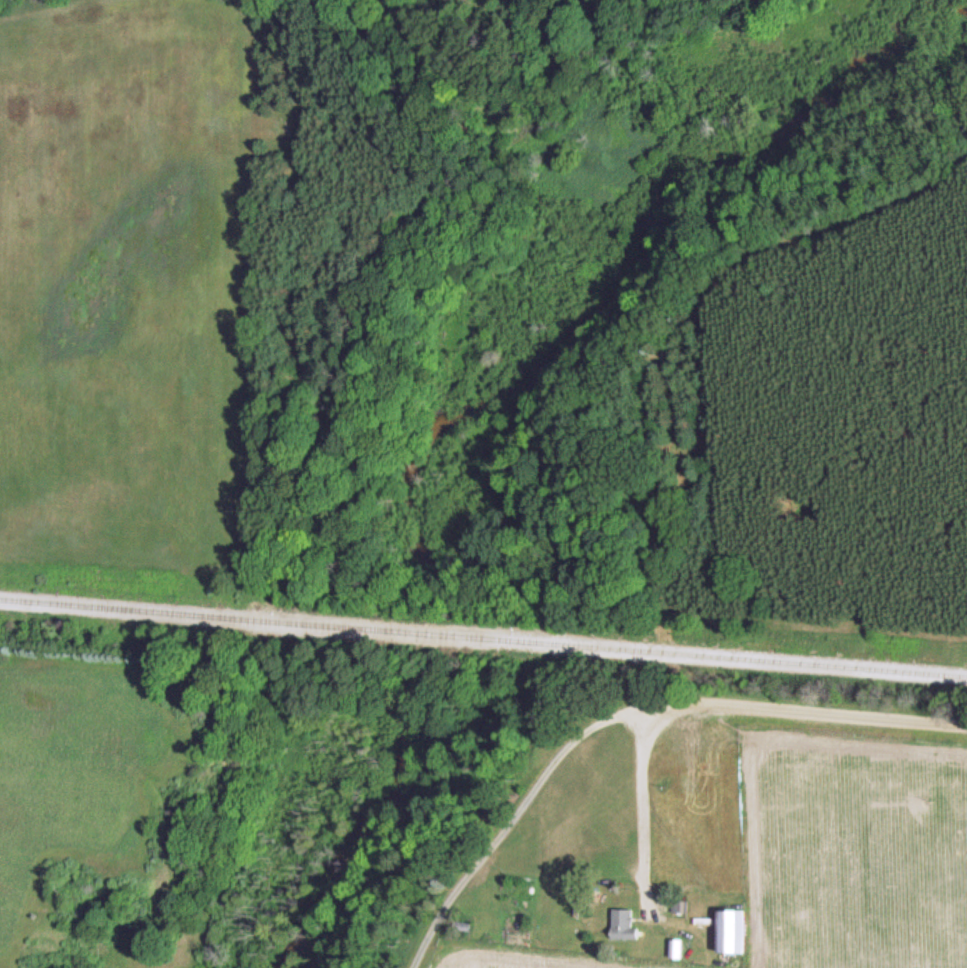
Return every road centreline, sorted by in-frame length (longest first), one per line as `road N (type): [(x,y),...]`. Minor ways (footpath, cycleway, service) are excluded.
road 1 (residential): [(966,723),(787,707),(633,719),(604,749),(604,831)]

